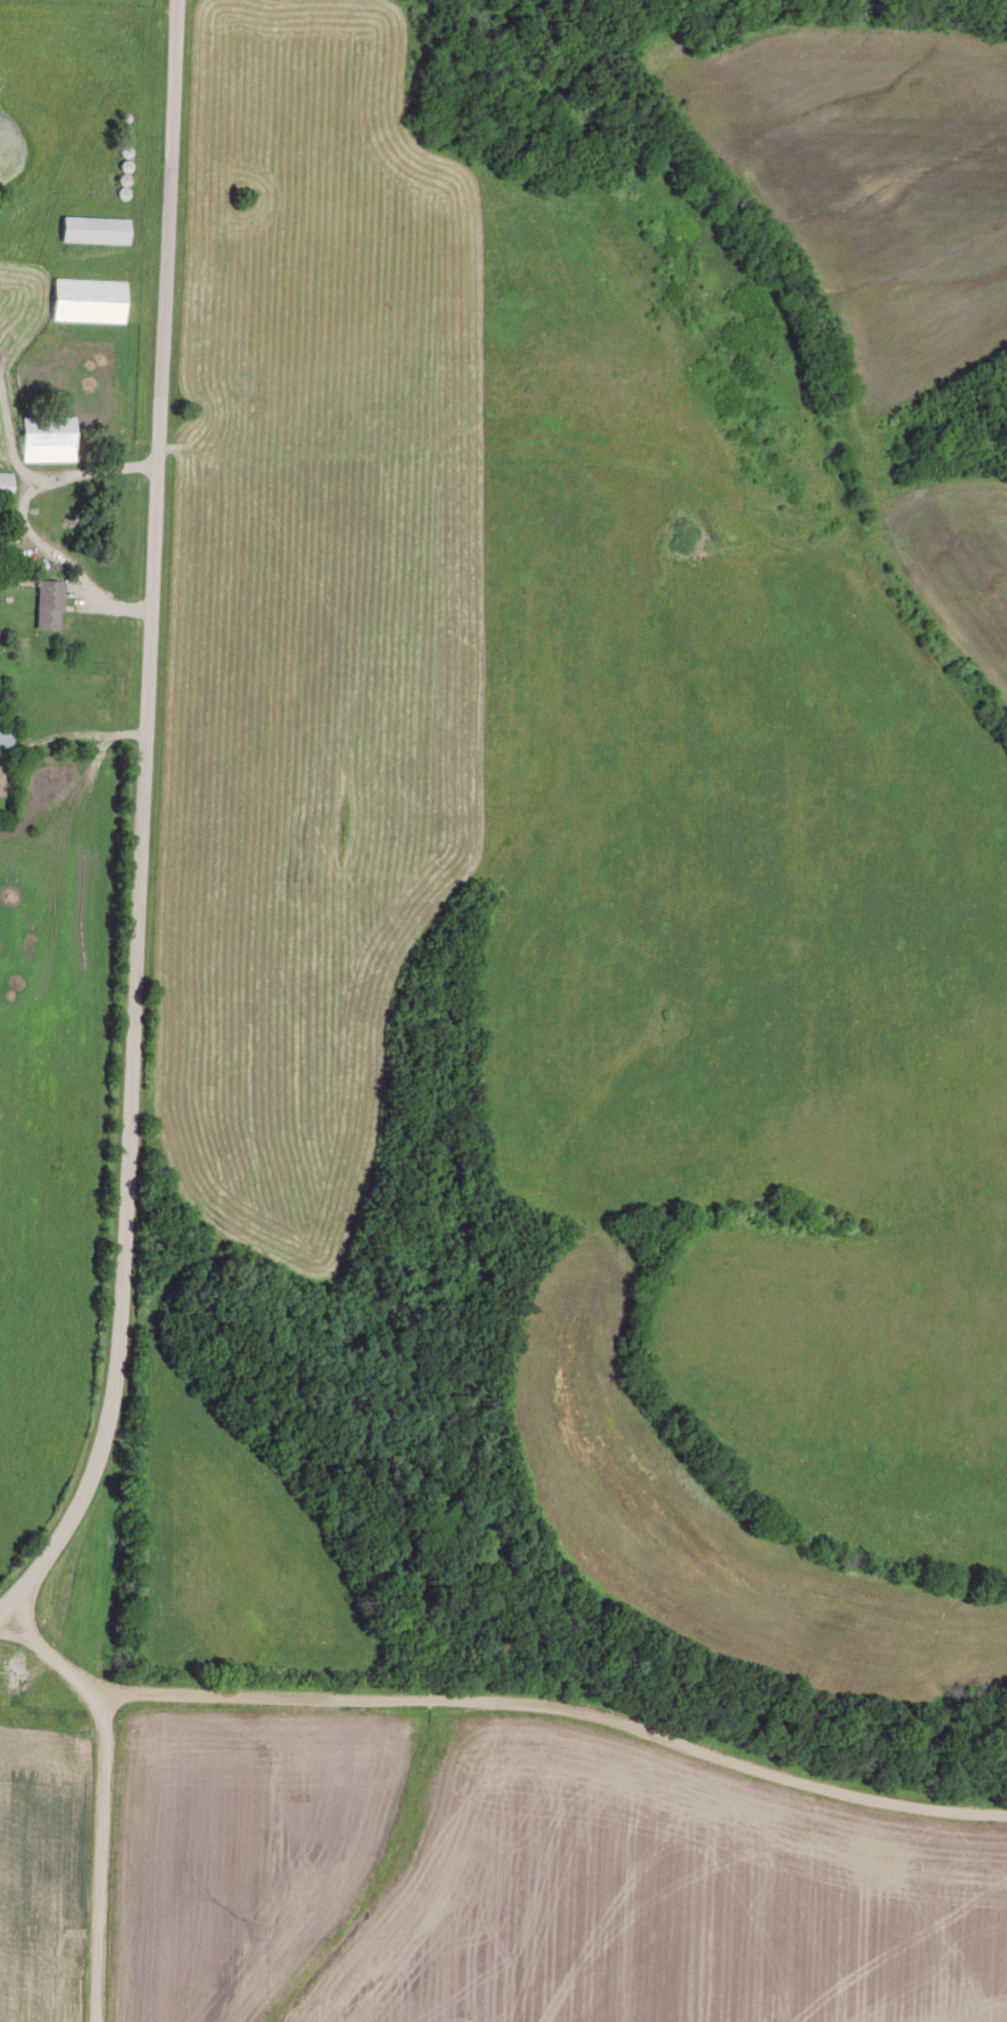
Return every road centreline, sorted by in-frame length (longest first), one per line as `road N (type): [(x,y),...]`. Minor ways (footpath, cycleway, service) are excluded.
road 1 (tertiary): [(0,1621),(47,1571),(83,1513),(124,1386),(182,0)]
road 2 (residential): [(1006,1815),(847,1793),(540,1705),(128,1696),(112,1706)]
road 3 (residential): [(99,2021),(112,1706),(39,1637),(0,1632)]

